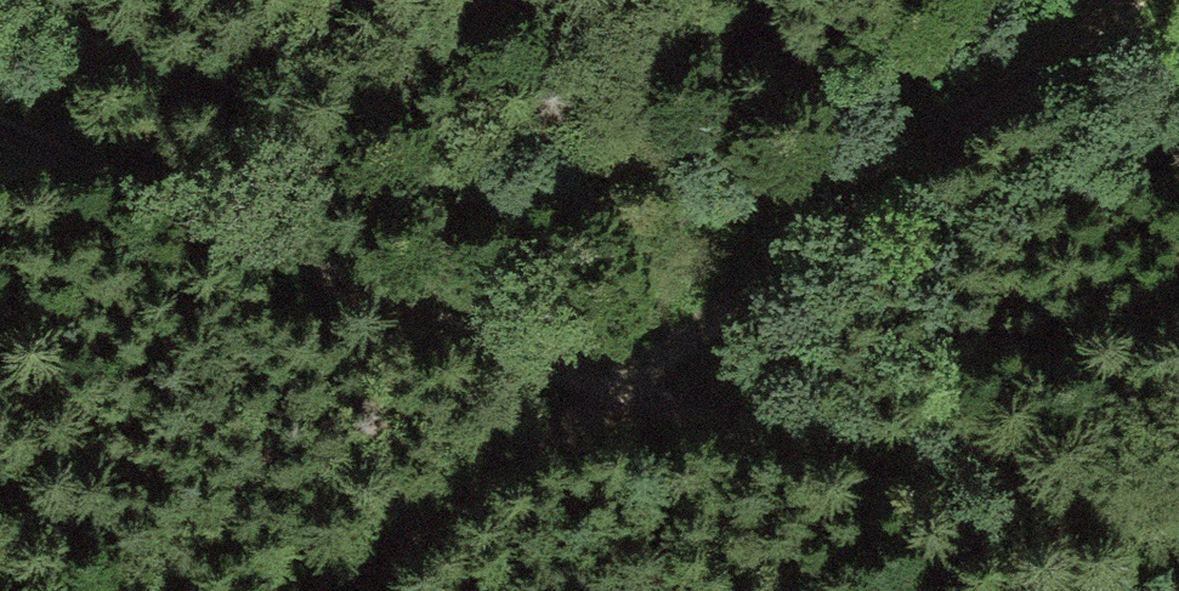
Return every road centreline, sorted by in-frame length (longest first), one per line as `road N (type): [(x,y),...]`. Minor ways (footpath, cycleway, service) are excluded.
road 1 (track): [(1178,528),(596,399),(0,128)]
road 2 (track): [(1128,0),(596,399),(322,590)]

